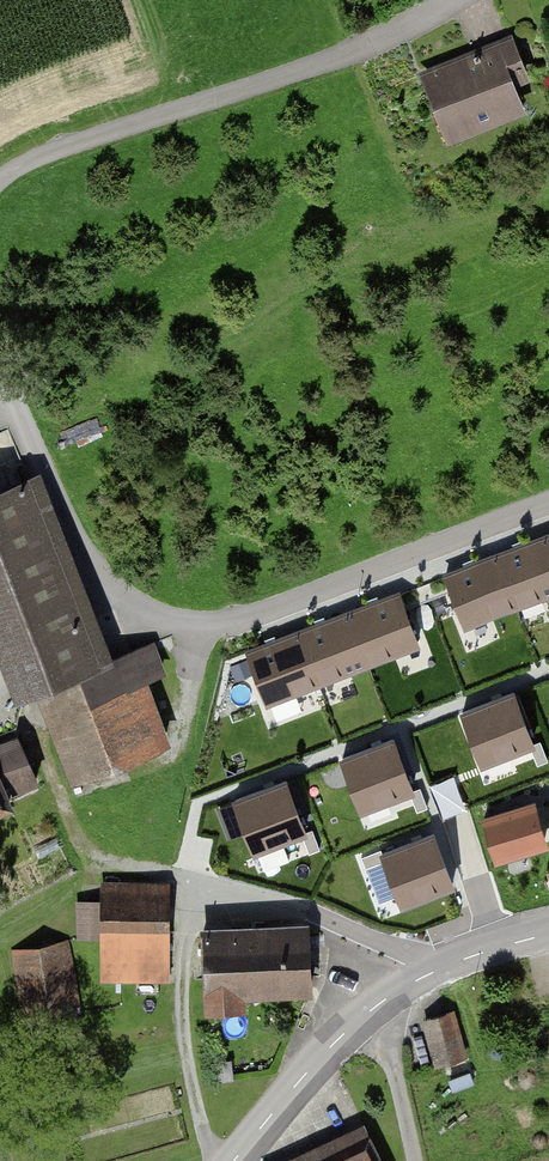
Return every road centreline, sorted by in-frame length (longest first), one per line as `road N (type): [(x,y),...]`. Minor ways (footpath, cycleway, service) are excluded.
road 1 (residential): [(0,362),(78,547),(111,593),(199,628),(244,622),(548,505)]
road 2 (residential): [(459,0),(401,36),(29,163),(0,181)]
road 3 (residential): [(213,1160),(185,1017),(191,941),(207,889)]
road 4 (residential): [(377,1005),(352,957),(320,922),(207,889)]
road 5 (tertiary): [(377,1005),(307,1073),(235,1160)]
road 6 (tertiary): [(548,934),(428,974),(377,1005)]
road 7 (track): [(418,1160),(377,1005)]

